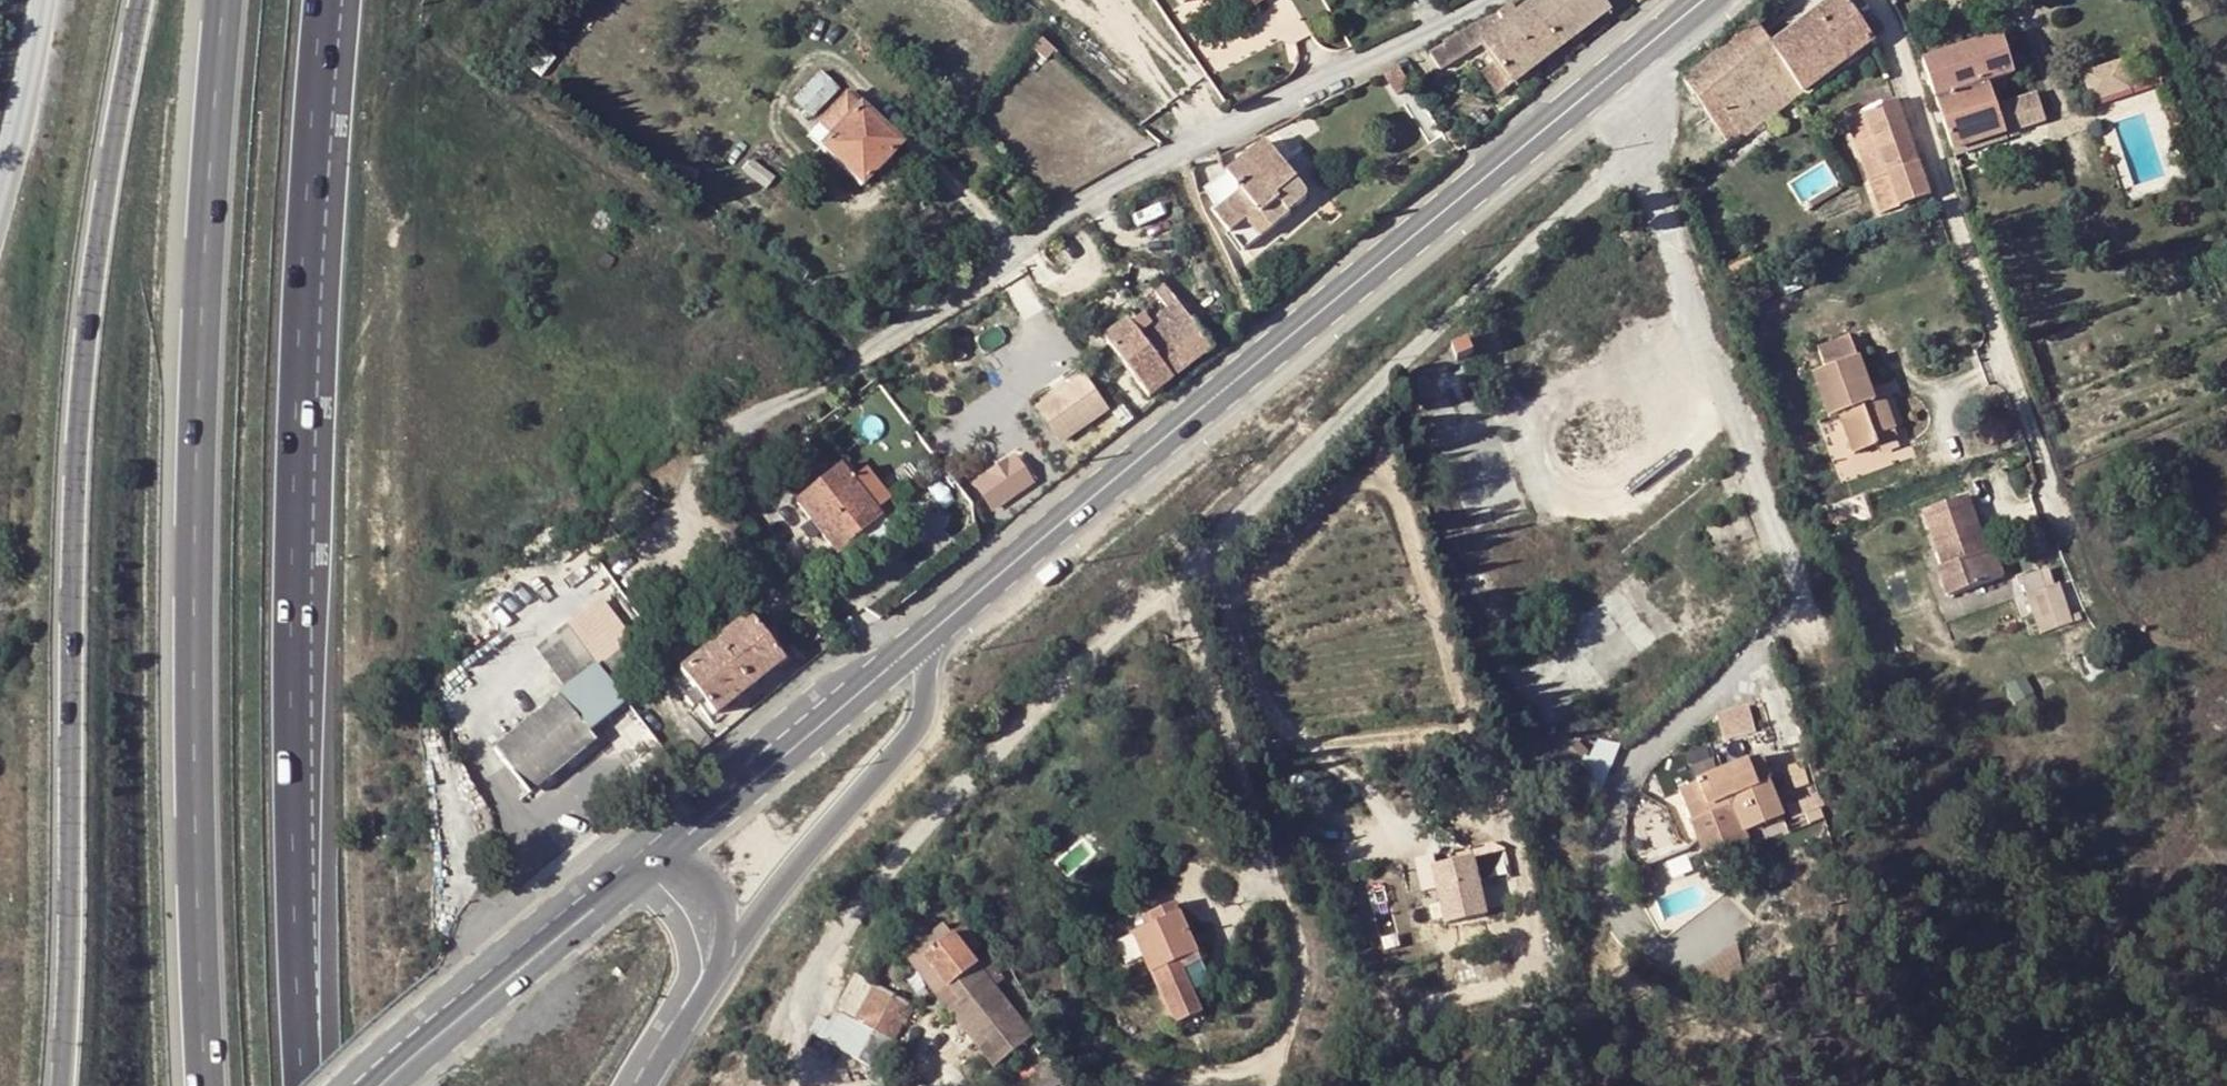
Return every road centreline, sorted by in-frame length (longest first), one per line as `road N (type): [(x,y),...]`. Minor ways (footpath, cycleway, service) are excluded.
road 1 (residential): [(787,1050),(787,1025),(838,936),(997,740),(1645,139)]
road 2 (motorway): [(144,0),(109,177),(82,385),(60,1085)]
road 3 (motorway): [(315,1085),(302,565),(335,0)]
road 4 (motorway): [(225,0),(197,632),(207,1085)]
road 5 (secondary): [(1628,63),(955,603)]
road 6 (residential): [(1485,0),(1120,177),(842,371),(748,418)]
road 7 (residential): [(1870,0),(1889,26),(2056,502)]
road 8 (residential): [(1645,139),(1797,585),(1794,618),(1771,640)]
road 9 (motorway): [(733,966),(785,889),(924,728),(931,672),(955,603)]
road 10 (secondary): [(955,603),(628,851)]
road 11 (secondary): [(628,851),(330,1085)]
road 12 (secondary): [(681,854),(955,603)]
road 13 (secondary): [(392,1085),(681,854)]
road 14 (unclassified): [(0,185),(54,0)]
road 15 (track): [(2056,502),(2097,604),(2137,642)]
road 16 (motorway): [(653,1085),(733,966)]
road 17 (motorway): [(733,966),(722,898),(681,854)]

